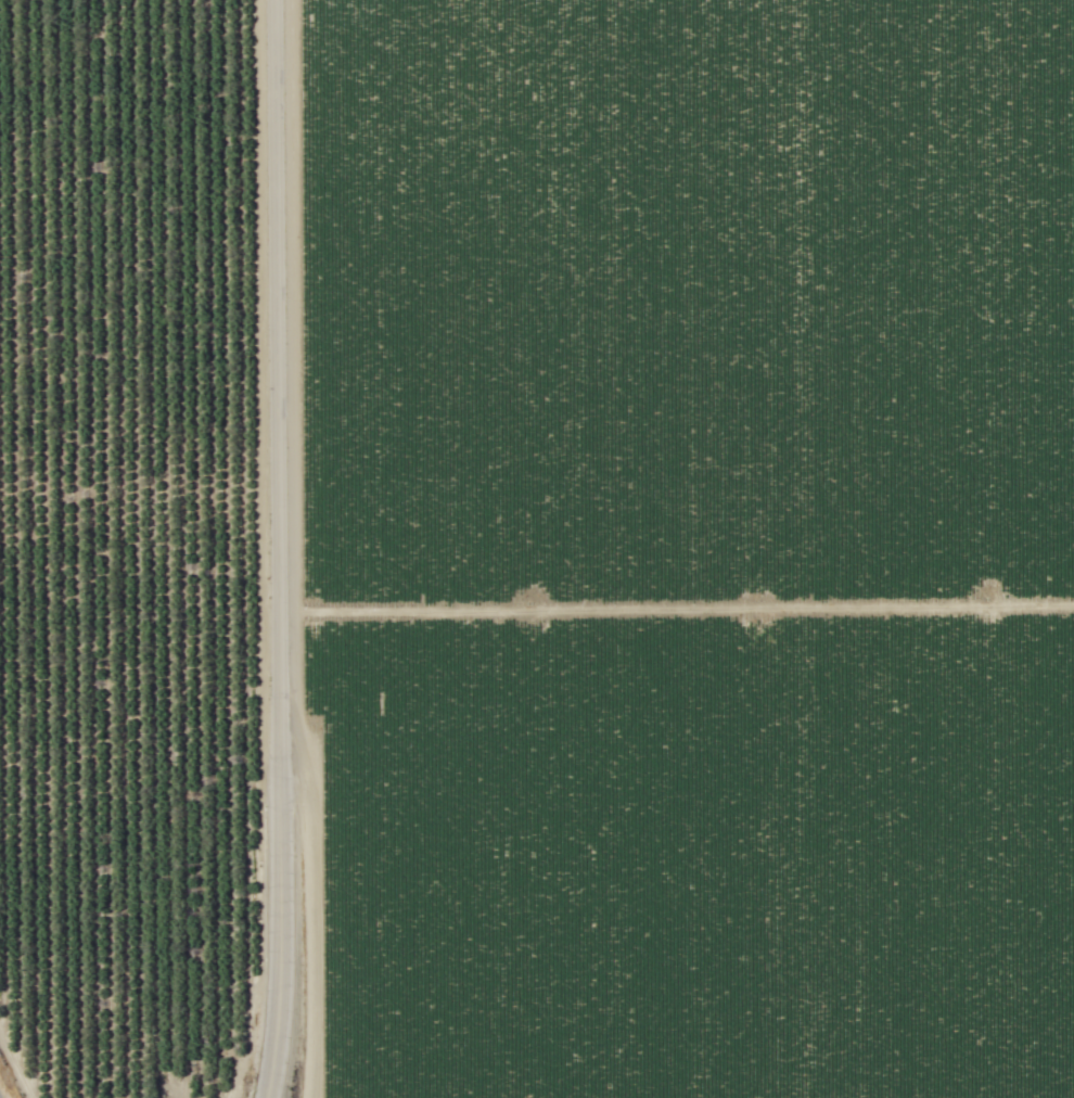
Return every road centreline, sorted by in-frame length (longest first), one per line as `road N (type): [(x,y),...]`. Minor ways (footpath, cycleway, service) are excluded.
road 1 (tertiary): [(263,1097),(274,1055),(272,0)]

